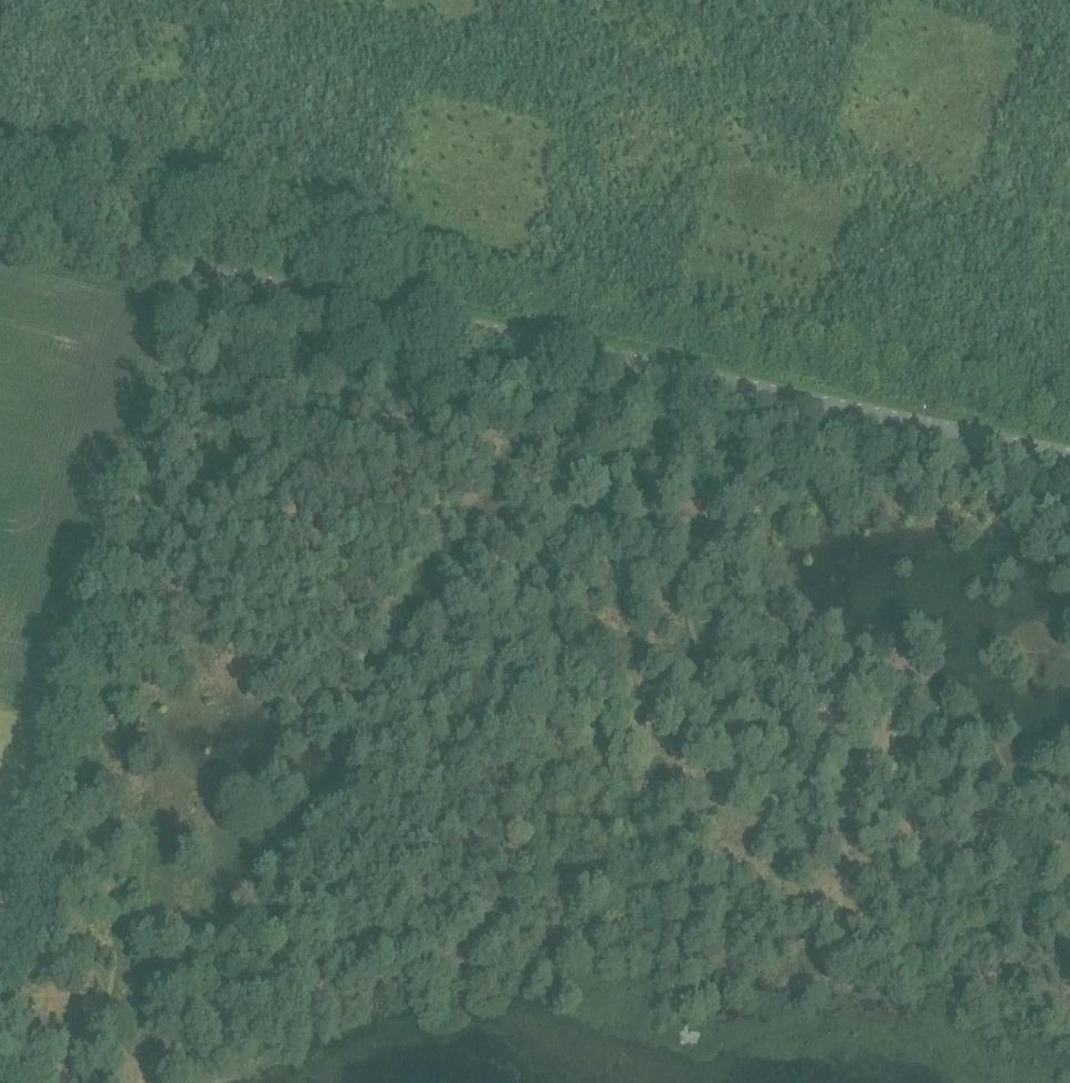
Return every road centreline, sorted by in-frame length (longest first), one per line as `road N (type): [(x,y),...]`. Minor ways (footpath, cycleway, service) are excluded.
road 1 (tertiary): [(1069,461),(0,227)]

